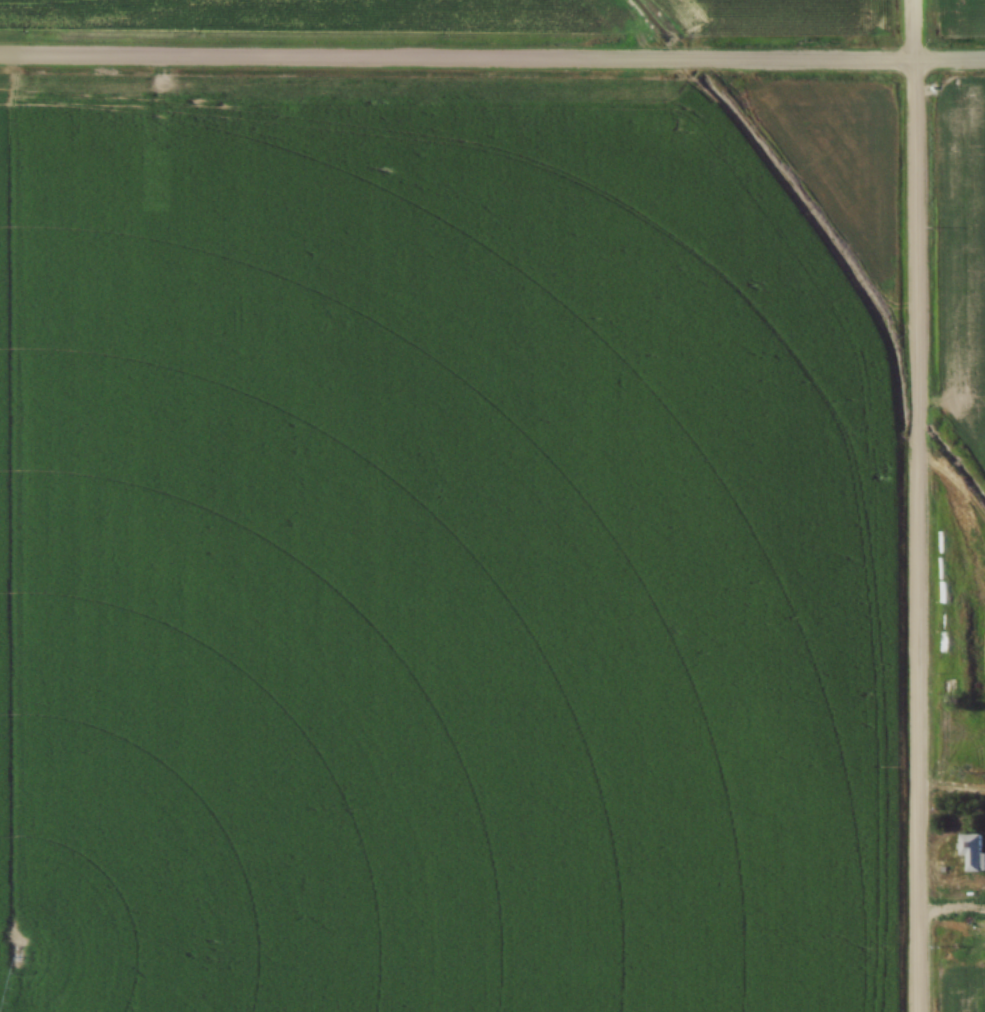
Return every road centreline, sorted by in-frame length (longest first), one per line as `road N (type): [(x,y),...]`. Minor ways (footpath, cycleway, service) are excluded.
road 1 (residential): [(916,1011),(915,0)]
road 2 (residential): [(984,62),(0,56)]

